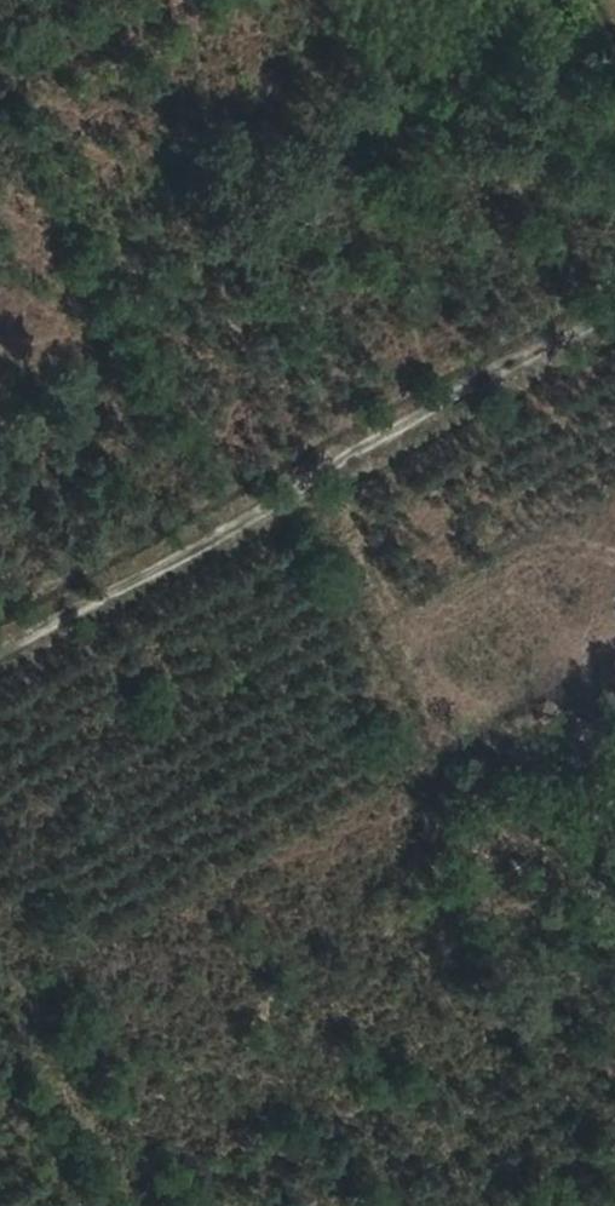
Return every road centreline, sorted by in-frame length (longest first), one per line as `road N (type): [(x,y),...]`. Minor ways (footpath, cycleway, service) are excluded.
road 1 (track): [(0,655),(614,319)]

